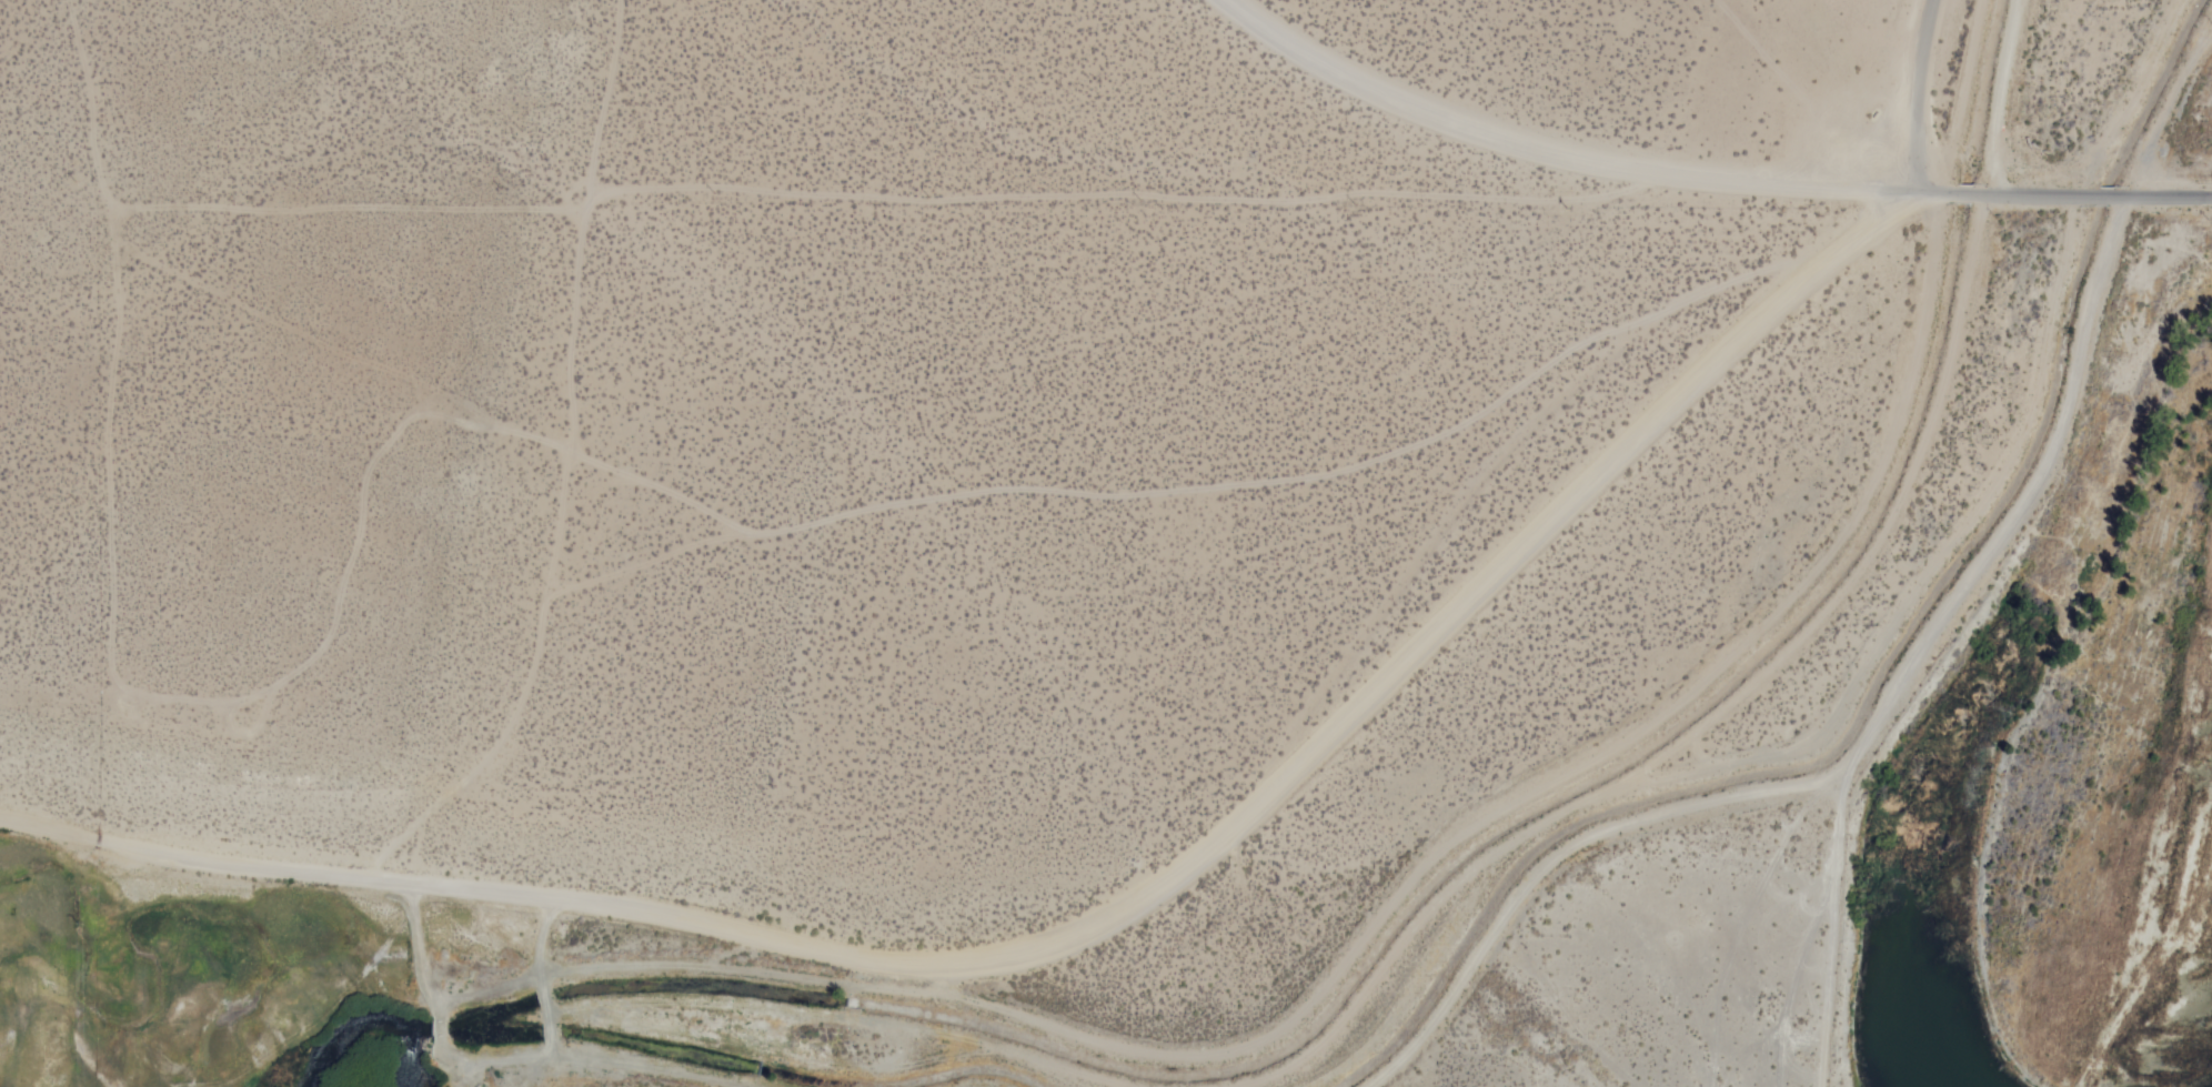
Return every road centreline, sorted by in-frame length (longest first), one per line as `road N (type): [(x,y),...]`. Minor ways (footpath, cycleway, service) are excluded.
road 1 (track): [(0,812),(192,855),(663,906),(904,965),(1006,962),(1128,908),(1230,836),(1790,286),(1907,193)]
road 2 (track): [(431,999),(490,979),(596,967),(705,968),(974,997),(1153,1055),(1219,1055),(1278,1035),(1304,1017),(1447,849),(1510,803),(1612,753),(1672,711),(1784,608),(1836,550),(1883,463),(1913,383),(1943,231),(1936,194)]
road 3 (track): [(1833,250),(1758,270),(1599,335),(1472,417),(1381,459),(1300,480),(1129,494),(962,491),(862,505),(634,563),(556,594)]
road 4 (track): [(516,433),(426,414),(402,421),(362,482),(358,531),(333,587),(328,633),(290,671),(250,695),(201,702),(144,698),(113,683),(104,441),(112,245),(63,0)]
road 5 (track): [(2129,199),(2095,285),(2079,393),(2051,463),(1851,762),(1807,783),(1641,815),(1572,844),(1526,888),(1437,1020),(1373,1086)]
road 6 (track): [(582,190),(914,202),(1357,194),(1575,203),(1673,171)]
road 7 (track): [(373,873),(479,775),(521,719),(543,671),(556,594),(579,215),(612,51),(612,0)]
road 8 (residential): [(1235,0),(1339,71),(1461,121),(1673,171),(1907,193)]
road 9 (track): [(752,534),(112,245)]
road 10 (track): [(103,207),(579,215)]
road 11 (track): [(765,1086),(577,1051),(454,1063),(435,1045)]
road 12 (track): [(1907,193),(1787,94),(1712,0)]
road 13 (track): [(2083,198),(2185,0)]
road 14 (residential): [(1907,193),(1917,168),(1918,62),(1933,0)]
road 15 (track): [(2022,0),(2007,77),(1999,195)]
road 16 (track): [(434,1018),(413,964),(416,877)]

